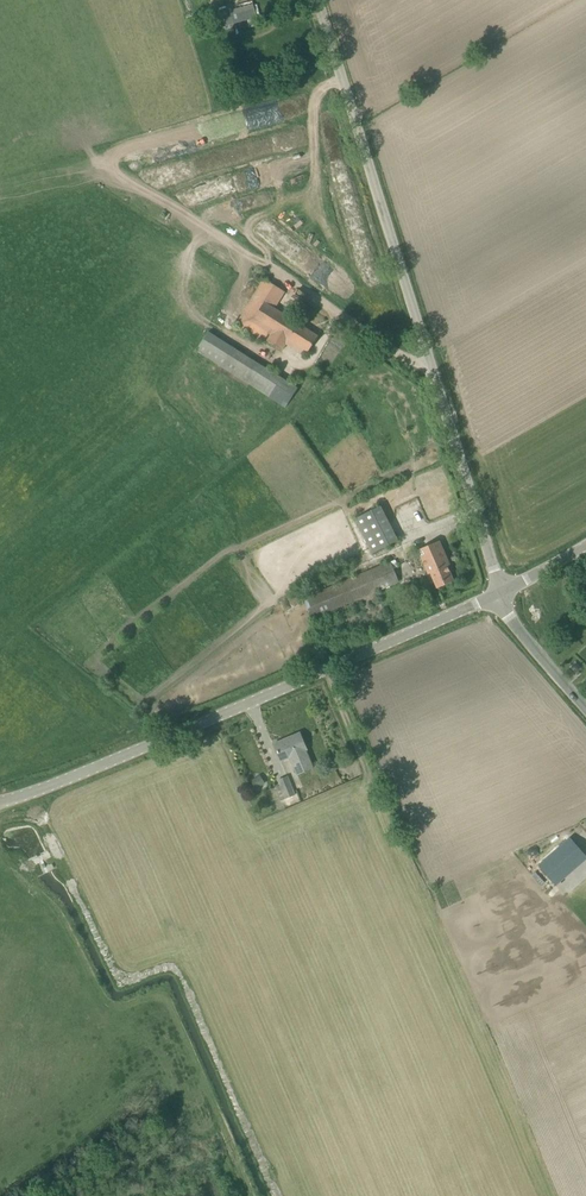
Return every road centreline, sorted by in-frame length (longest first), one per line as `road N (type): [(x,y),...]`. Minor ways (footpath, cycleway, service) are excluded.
road 1 (unclassified): [(501,595),(315,0)]
road 2 (unclassified): [(0,806),(501,595)]
road 3 (unclassified): [(585,707),(517,630),(501,595)]

